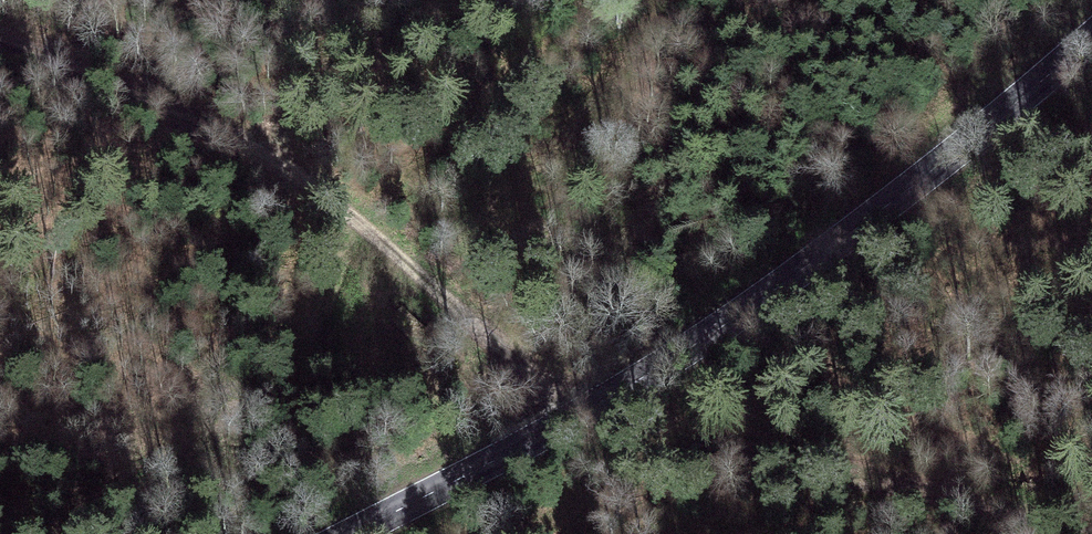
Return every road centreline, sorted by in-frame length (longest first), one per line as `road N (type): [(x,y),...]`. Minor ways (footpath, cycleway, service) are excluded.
road 1 (track): [(0,41),(289,171),(446,299),(569,418),(680,433),(1091,521)]
road 2 (secondary): [(350,533),(569,418),(795,273),(1091,36)]

